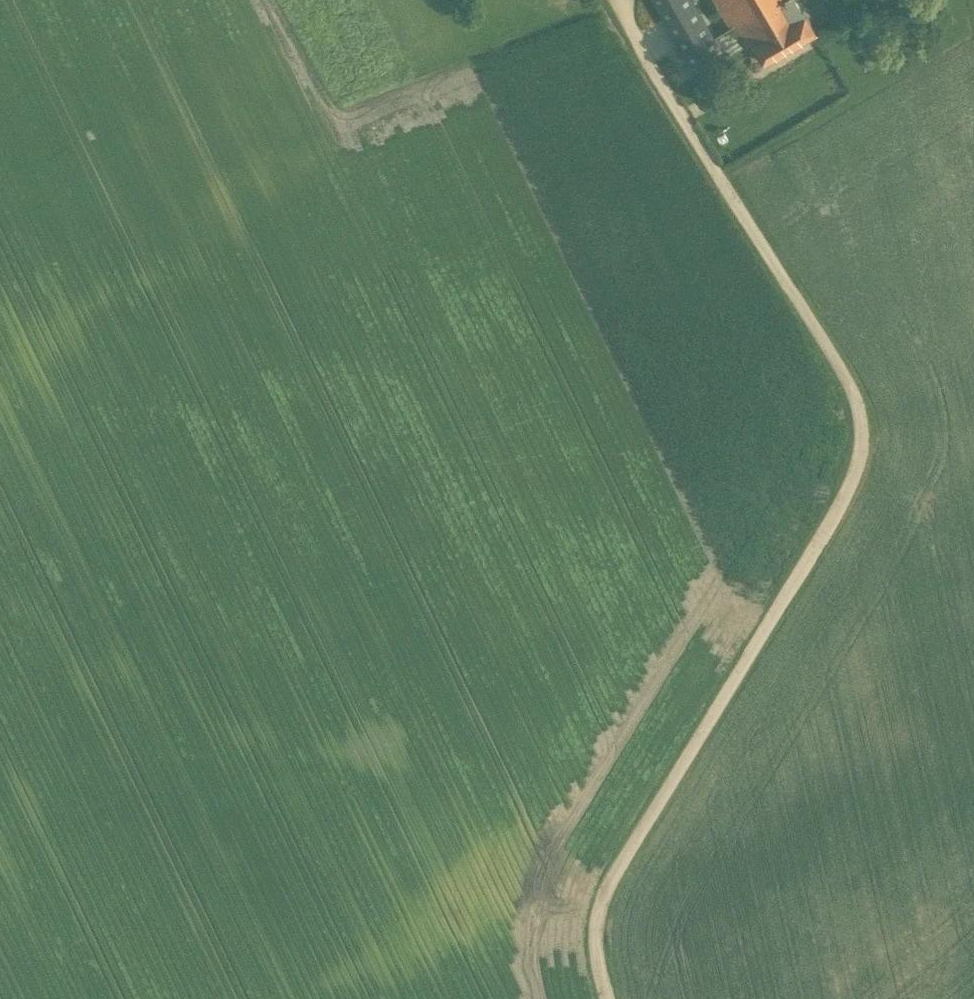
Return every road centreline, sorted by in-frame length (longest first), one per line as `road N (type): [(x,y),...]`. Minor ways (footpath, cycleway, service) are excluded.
road 1 (unclassified): [(608,998),(590,922),(605,881),(846,478),(860,432),(842,374),(599,0)]

